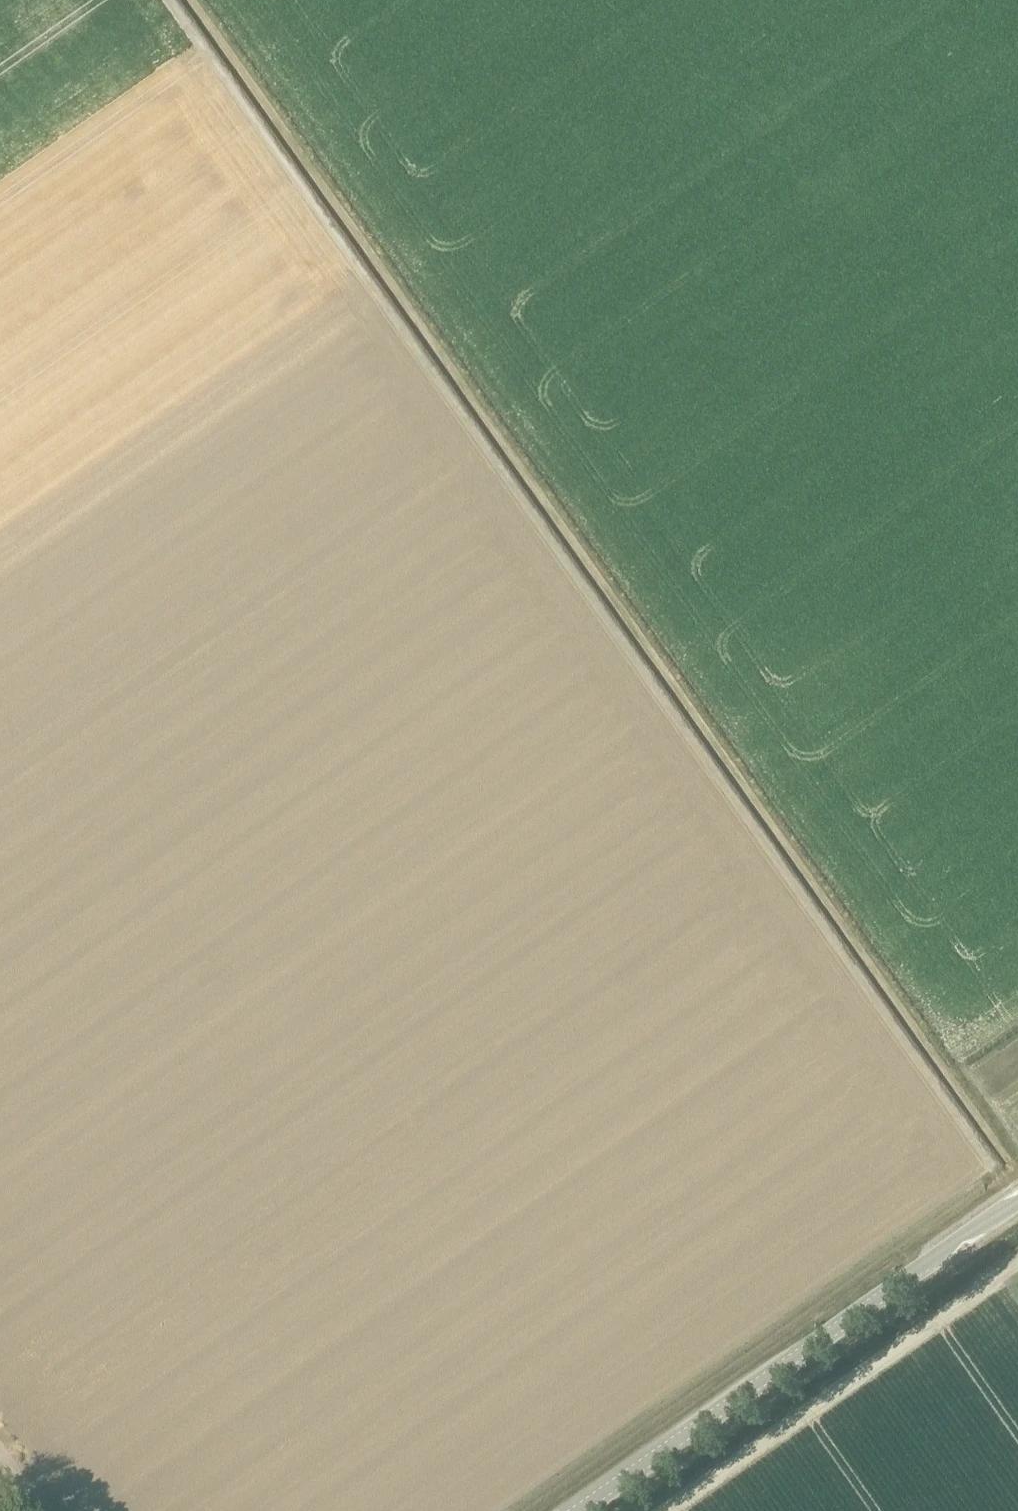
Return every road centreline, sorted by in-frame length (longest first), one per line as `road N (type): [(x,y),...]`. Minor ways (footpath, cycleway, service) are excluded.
road 1 (unclassified): [(576,1510),(1017,1201)]

